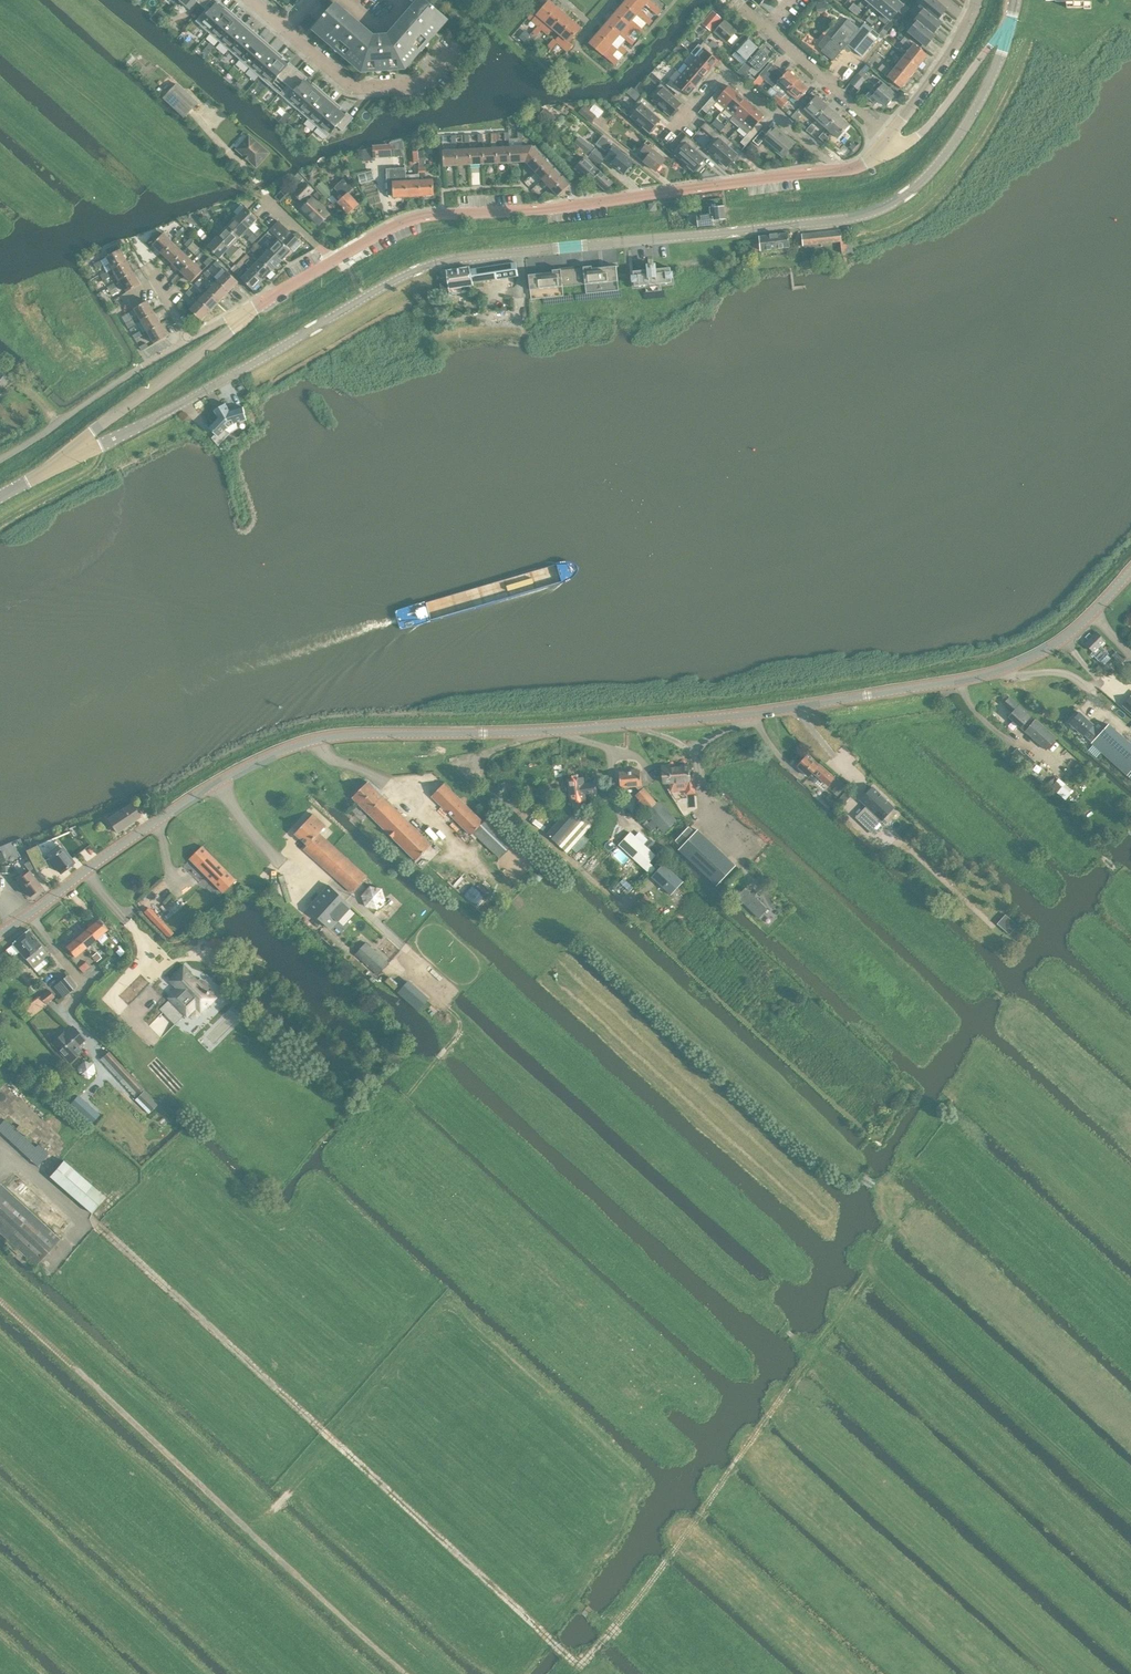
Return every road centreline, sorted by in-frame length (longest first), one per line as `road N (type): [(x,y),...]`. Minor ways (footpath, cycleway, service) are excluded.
road 1 (track): [(955,1093),(894,1170),(891,1217),(867,1254),(872,1266),(582,1666),(96,1224)]
road 2 (tertiary): [(0,933),(205,789),(297,744),(363,733),(553,731),(716,717),(943,684),(1046,650),(1130,572)]
road 3 (tertiary): [(80,453),(432,264),(887,206),(927,179),(966,126),(1007,35)]
road 4 (track): [(406,1673),(0,1301)]
road 5 (residential): [(333,260),(393,225),(440,212),(523,211),(833,169)]
road 6 (track): [(864,214),(875,226),(894,226),(935,197),(981,143),(1030,36),(1013,16)]
road 7 (residential): [(252,0),(352,88),(424,83),(456,46)]
road 8 (unclassified): [(80,453),(84,437),(244,322),(259,300)]
road 9 (unclassified): [(833,169),(728,70),(680,123)]
road 10 (residential): [(888,137),(738,0)]
road 11 (unclassified): [(0,458),(142,366)]
road 12 (unclassified): [(888,137),(905,141),(924,132),(991,45),(1007,35)]
road 13 (residential): [(888,137),(969,18)]
road 14 (track): [(391,1662),(429,1621),(499,1590)]
road 15 (track): [(0,515),(97,463),(103,444)]

